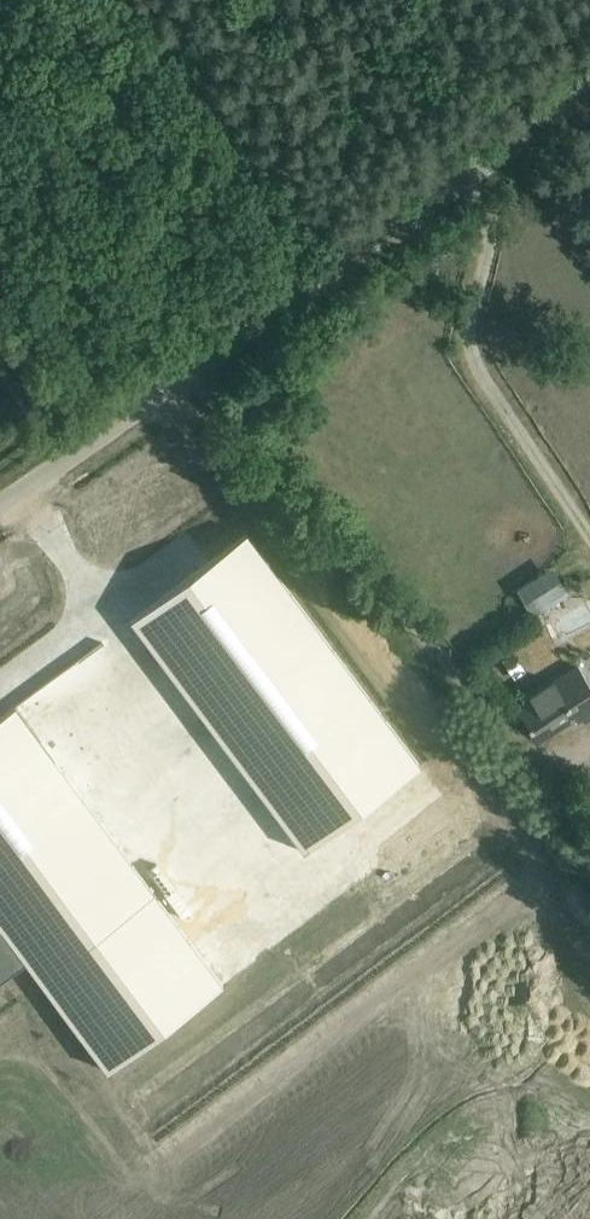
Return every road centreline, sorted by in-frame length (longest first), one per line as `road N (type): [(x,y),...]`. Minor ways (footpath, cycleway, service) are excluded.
road 1 (unclassified): [(589,93),(0,506)]
road 2 (track): [(193,370),(546,777)]

